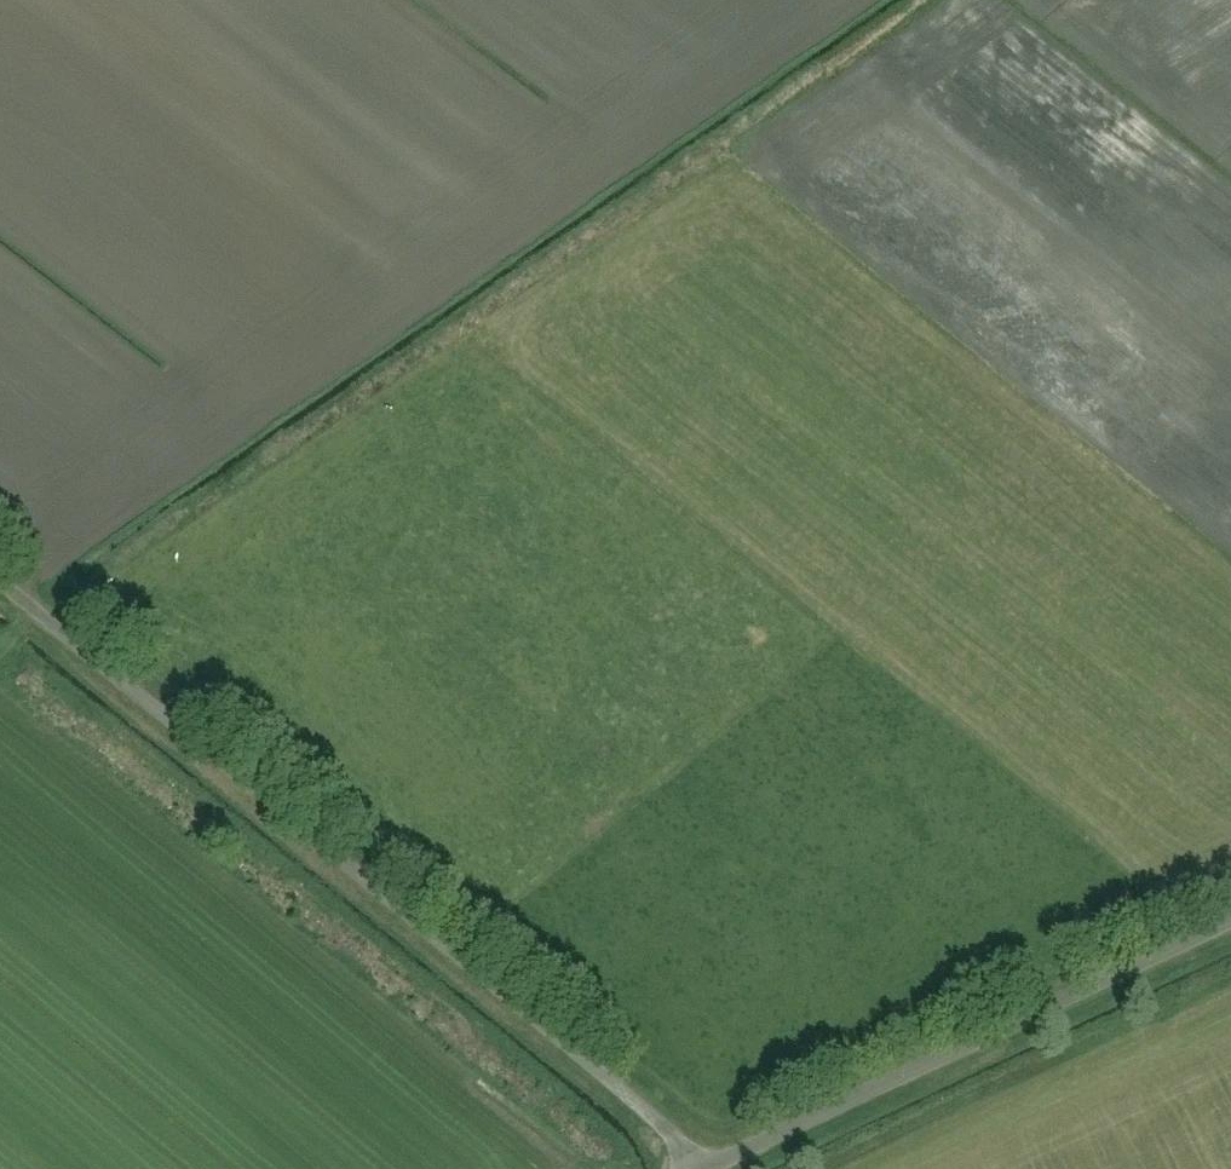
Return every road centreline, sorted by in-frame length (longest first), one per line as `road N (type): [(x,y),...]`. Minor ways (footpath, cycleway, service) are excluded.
road 1 (unclassified): [(692,1168),(663,1128),(0,582)]
road 2 (unclassified): [(701,1168),(1230,936)]

